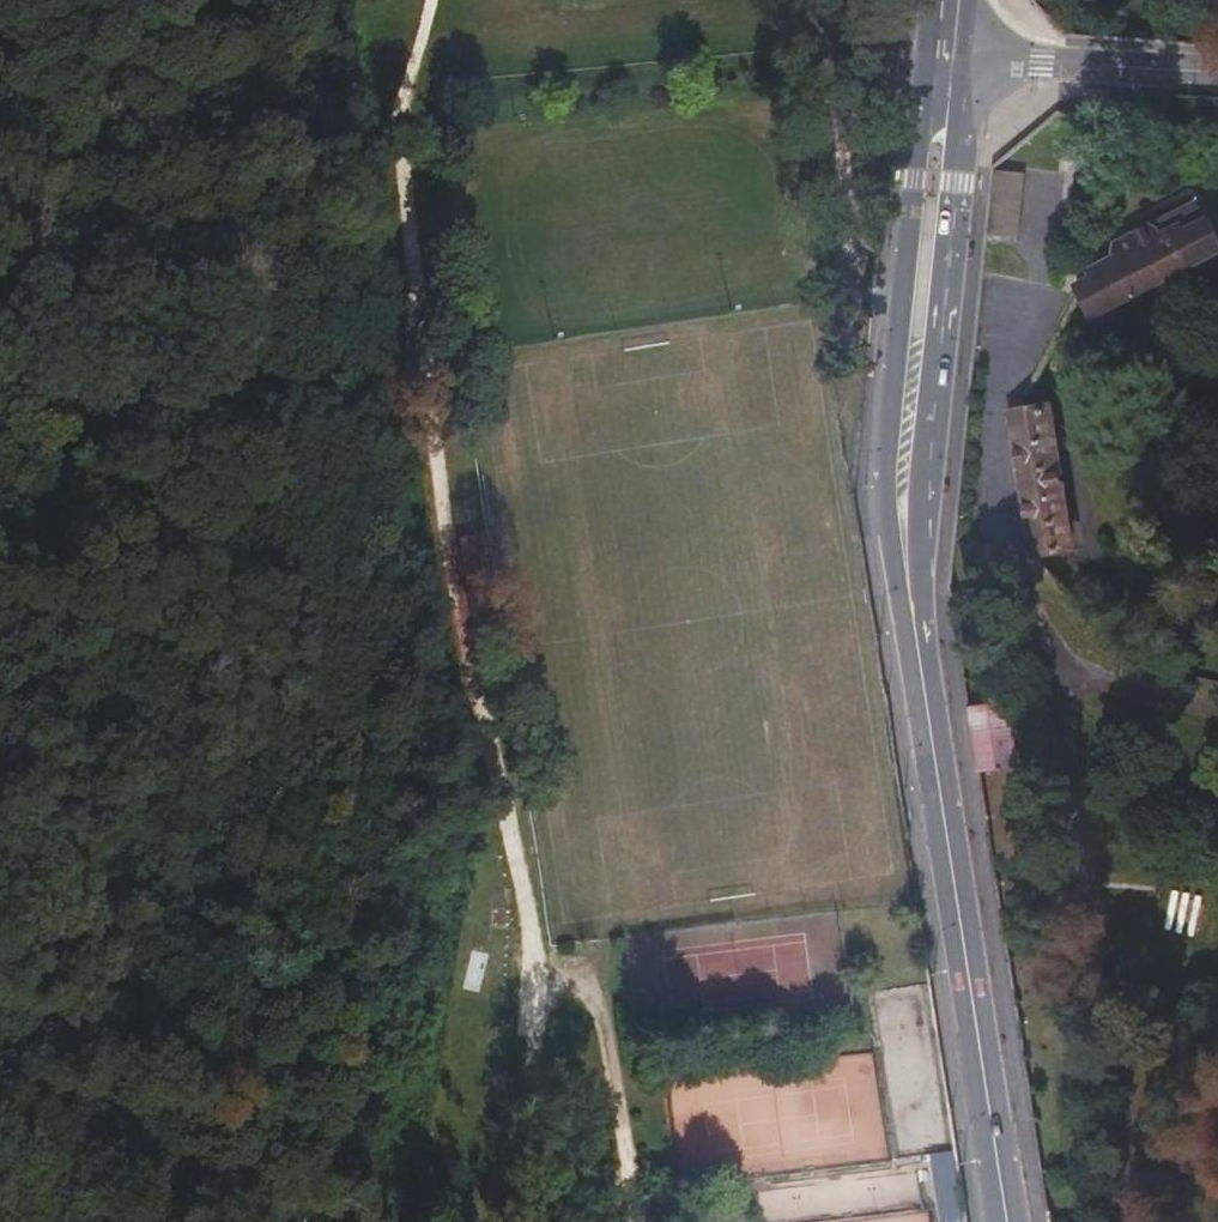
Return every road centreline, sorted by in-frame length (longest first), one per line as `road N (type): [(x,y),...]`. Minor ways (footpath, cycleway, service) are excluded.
road 1 (secondary): [(1011,1221),(908,545),(950,54)]
road 2 (track): [(0,879),(16,864),(67,758),(113,636),(137,321),(130,272),(112,229),(81,219),(0,224)]
road 3 (track): [(129,1221),(148,1157),(175,985),(184,879),(159,740),(113,636)]
road 4 (residential): [(950,54),(1217,72)]
road 5 (track): [(134,432),(0,400)]

